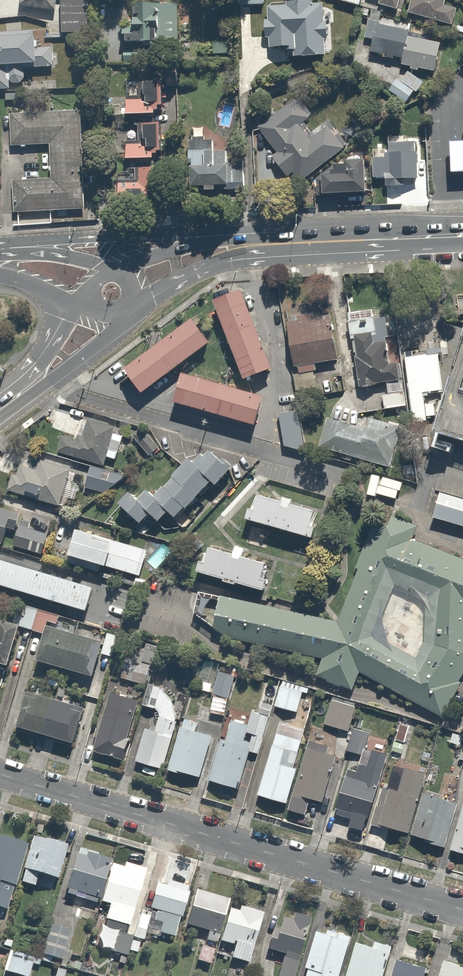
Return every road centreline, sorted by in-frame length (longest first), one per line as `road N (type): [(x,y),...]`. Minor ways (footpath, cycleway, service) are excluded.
road 1 (residential): [(0,774),(462,911)]
road 2 (secondary): [(8,243),(215,232),(240,245)]
road 3 (secondary): [(240,245),(462,233)]
road 4 (tertiary): [(102,317),(0,408)]

